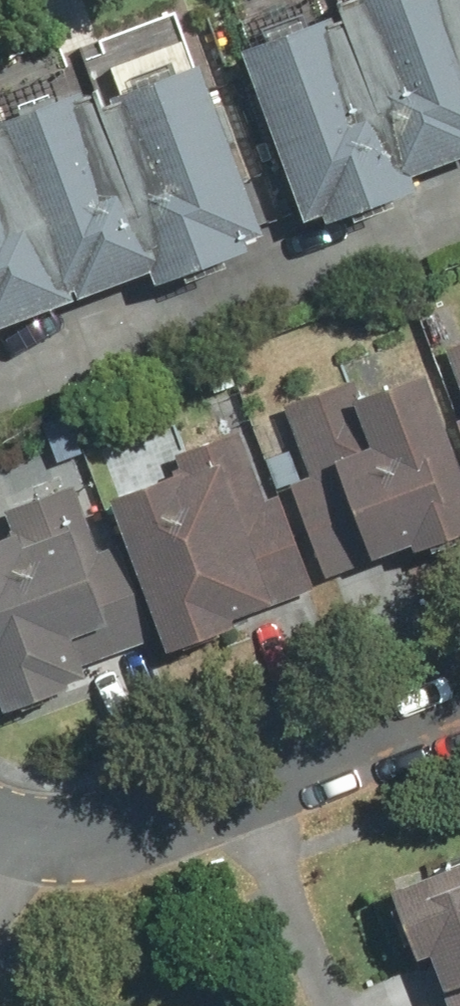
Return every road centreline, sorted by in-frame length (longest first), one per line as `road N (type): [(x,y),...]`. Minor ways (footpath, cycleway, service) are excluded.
road 1 (residential): [(343,1005),(250,733)]
road 2 (residential): [(0,755),(69,774),(141,769),(250,733)]
road 3 (residential): [(250,733),(459,666)]

